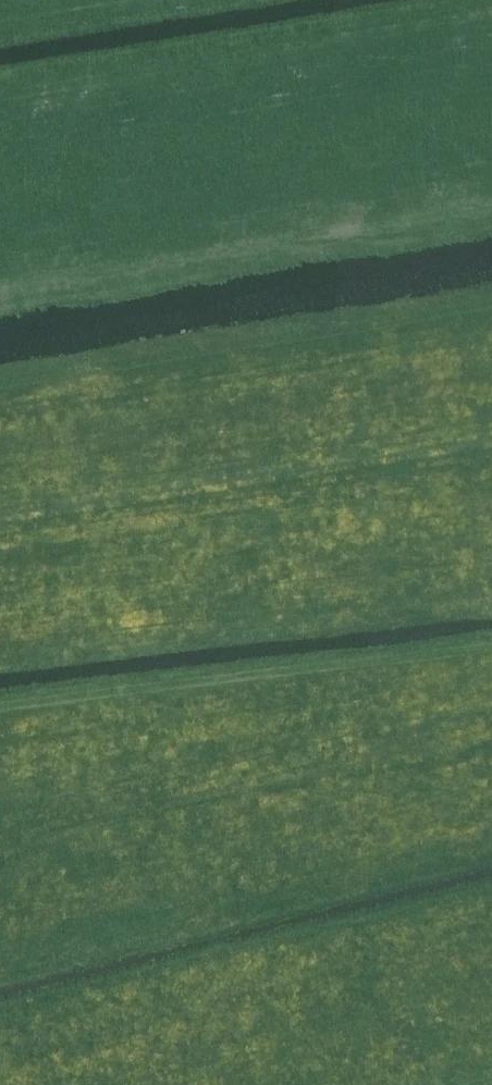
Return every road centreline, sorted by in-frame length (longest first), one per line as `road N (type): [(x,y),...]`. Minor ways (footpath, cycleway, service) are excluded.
road 1 (track): [(0,707),(491,647)]

